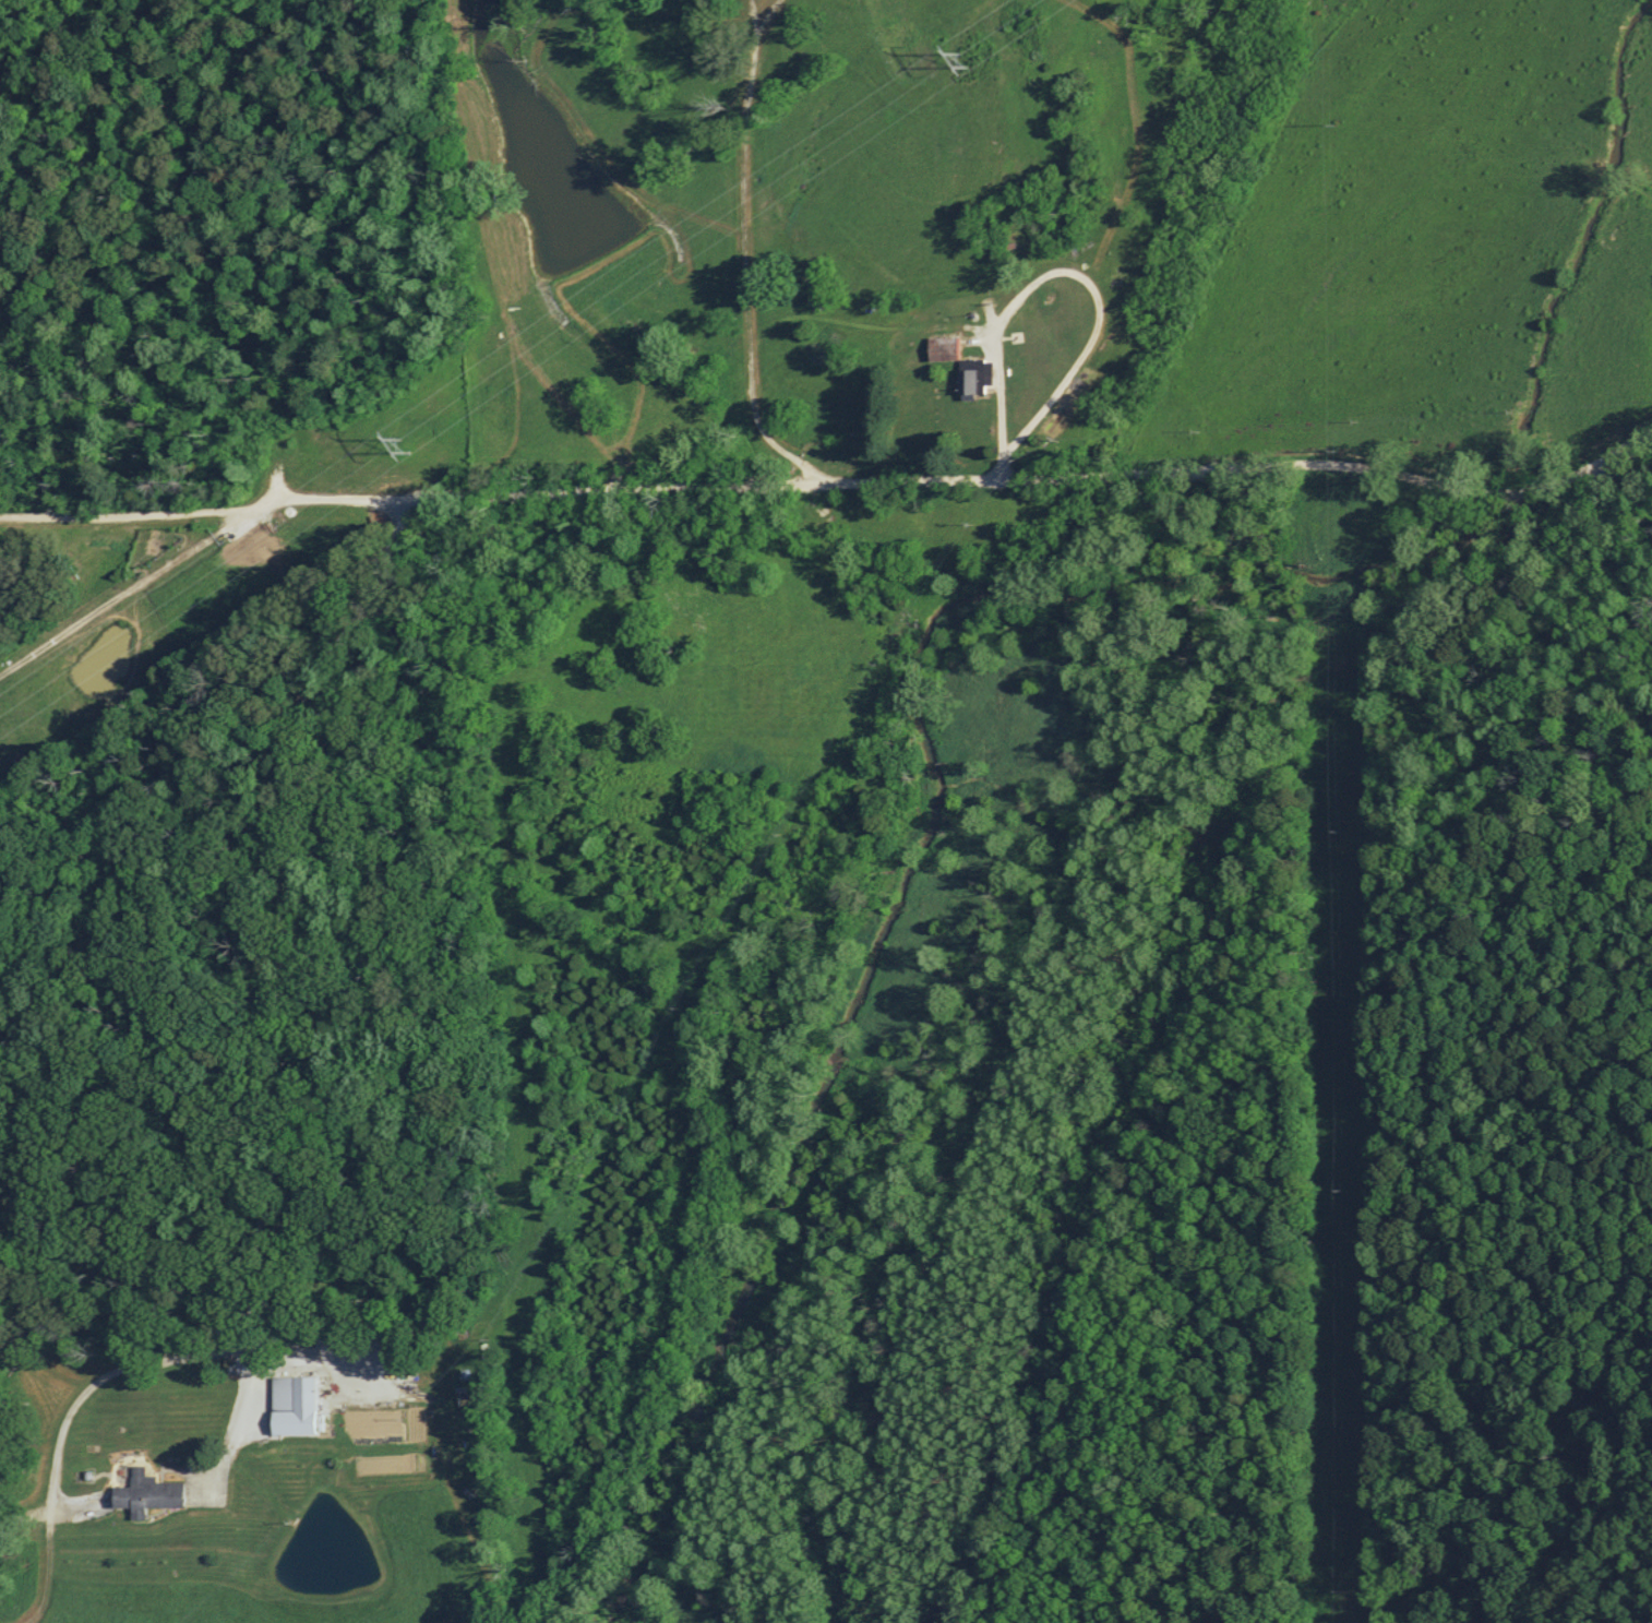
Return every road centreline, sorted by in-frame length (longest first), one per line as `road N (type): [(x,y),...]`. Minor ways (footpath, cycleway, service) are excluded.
road 1 (residential): [(0,515),(1285,469),(1342,469),(1482,497),(1516,496),(1573,479),(1651,434)]
road 2 (residential): [(1021,481),(973,347),(801,276),(770,170),(782,21),(825,0)]

